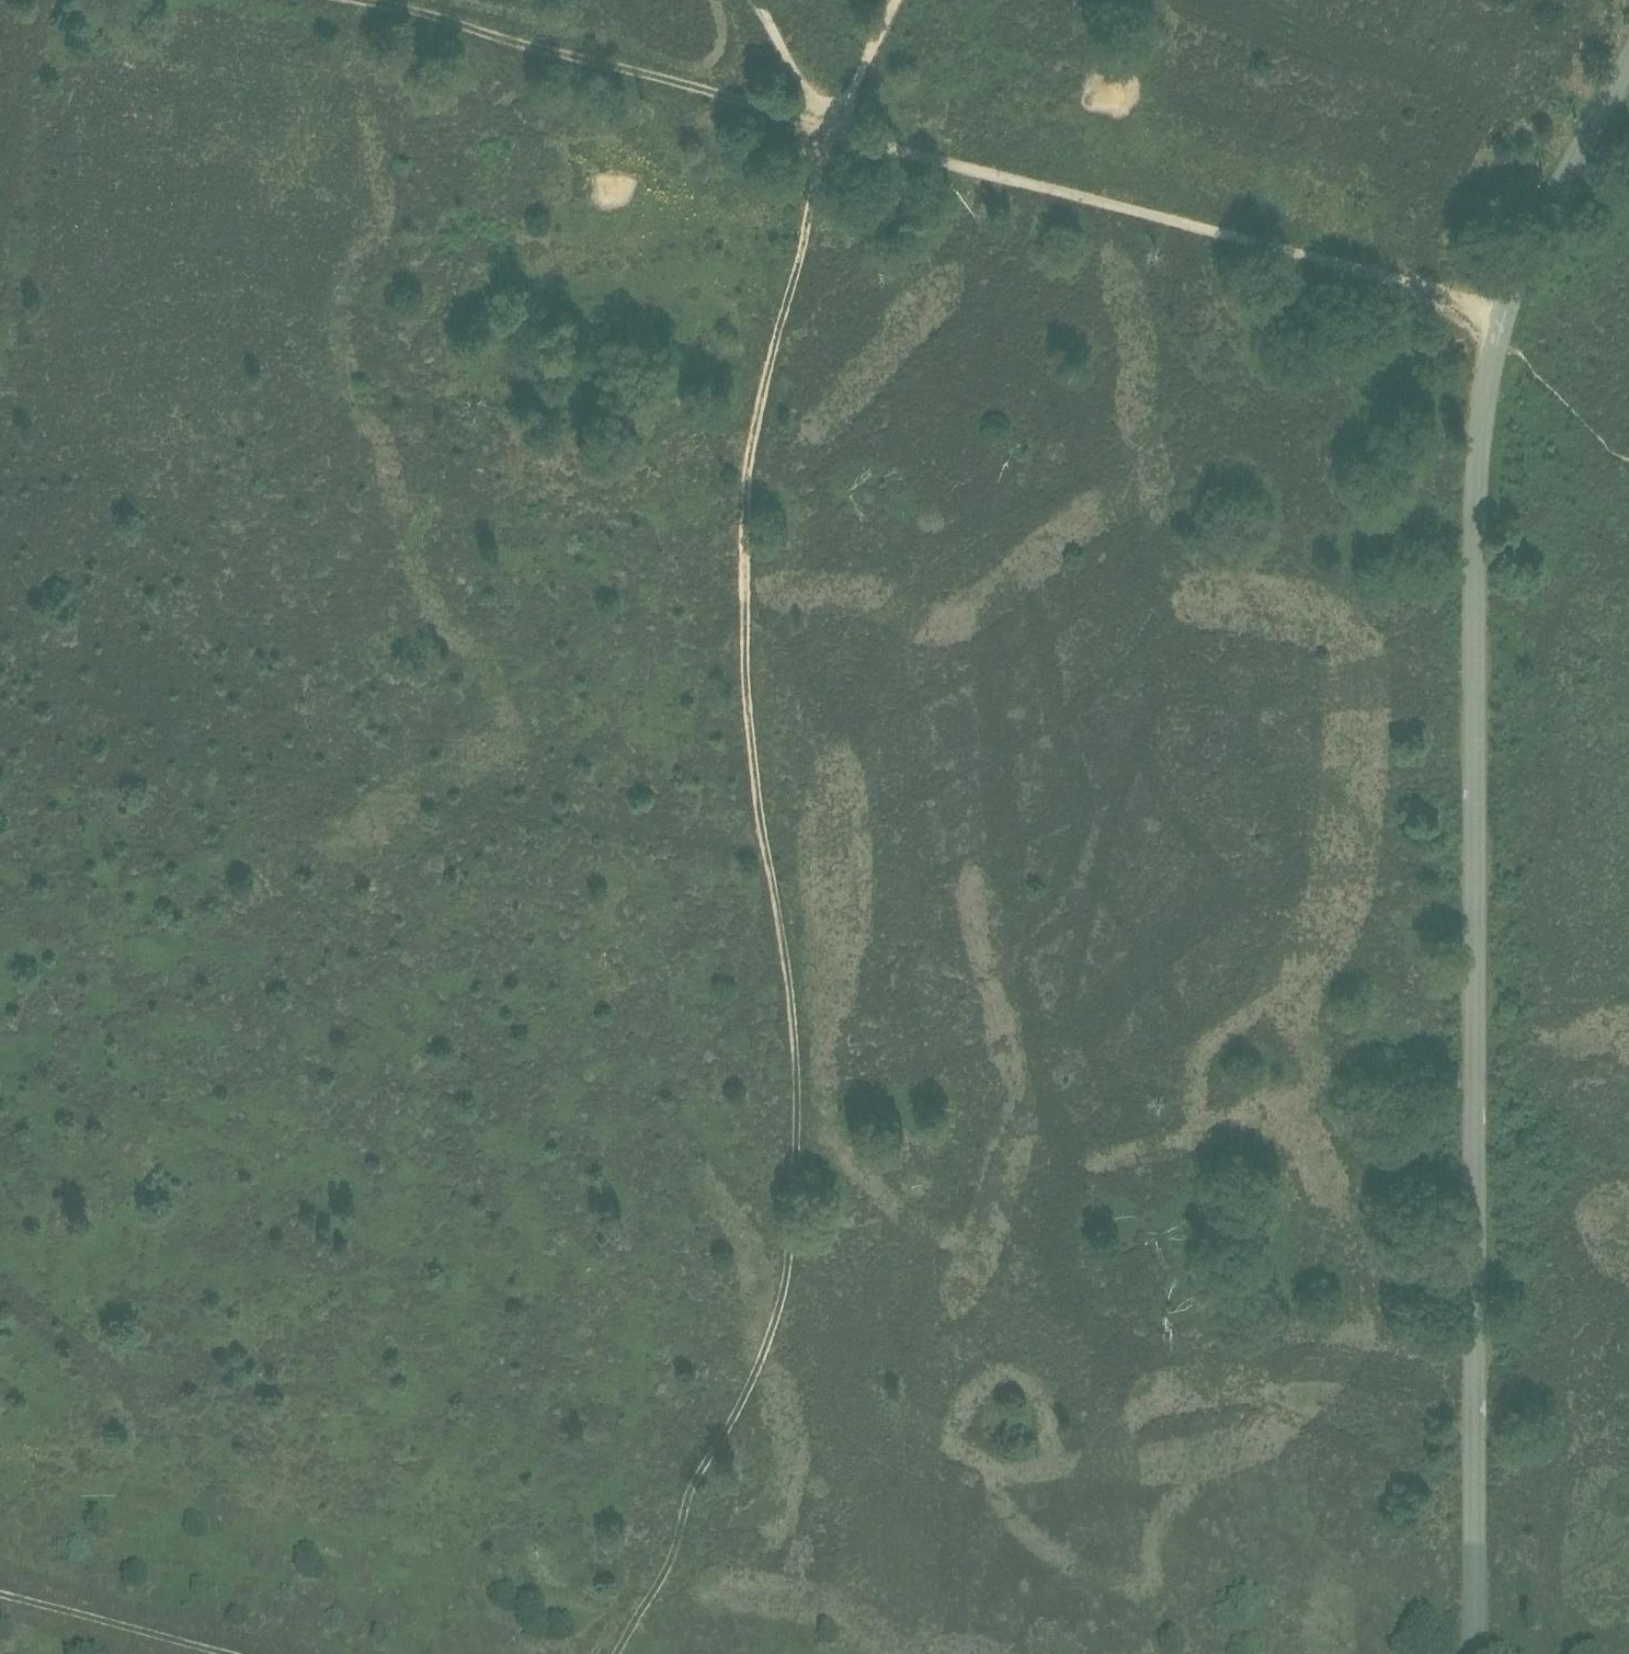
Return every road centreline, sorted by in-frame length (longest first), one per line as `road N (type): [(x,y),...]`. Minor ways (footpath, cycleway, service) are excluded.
road 1 (unclassified): [(1474,1653),(1475,519),(1483,412),(1525,262),(1628,65)]
road 2 (track): [(835,129),(762,375),(745,518),(759,795),(798,1045),(793,1206),(776,1309),(694,1483),(673,1553),(616,1653)]
road 3 (track): [(1508,309),(835,129)]
road 4 (track): [(367,0),(835,129)]
road 5 (track): [(245,1653),(0,1595)]

